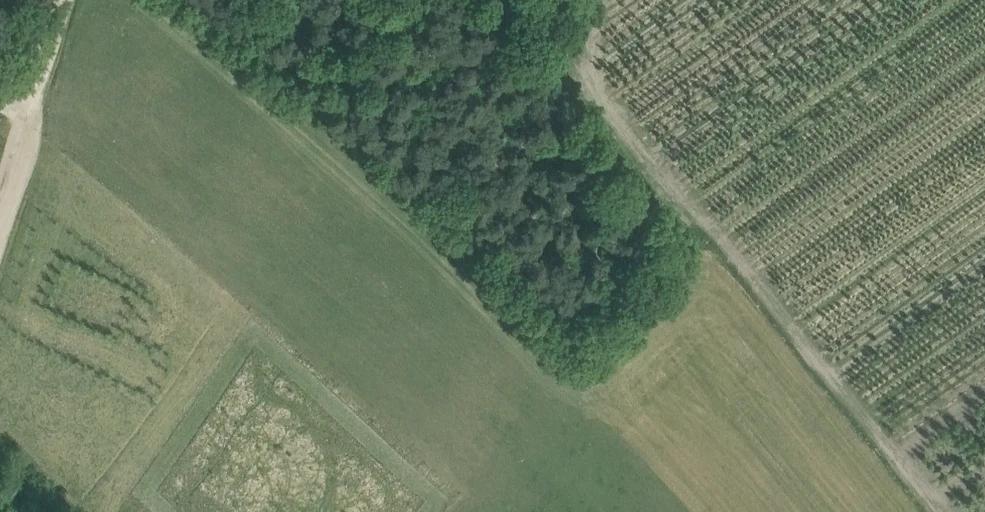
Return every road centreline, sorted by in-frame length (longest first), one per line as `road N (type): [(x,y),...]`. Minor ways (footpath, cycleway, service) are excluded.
road 1 (track): [(30,95),(28,138),(0,228)]

